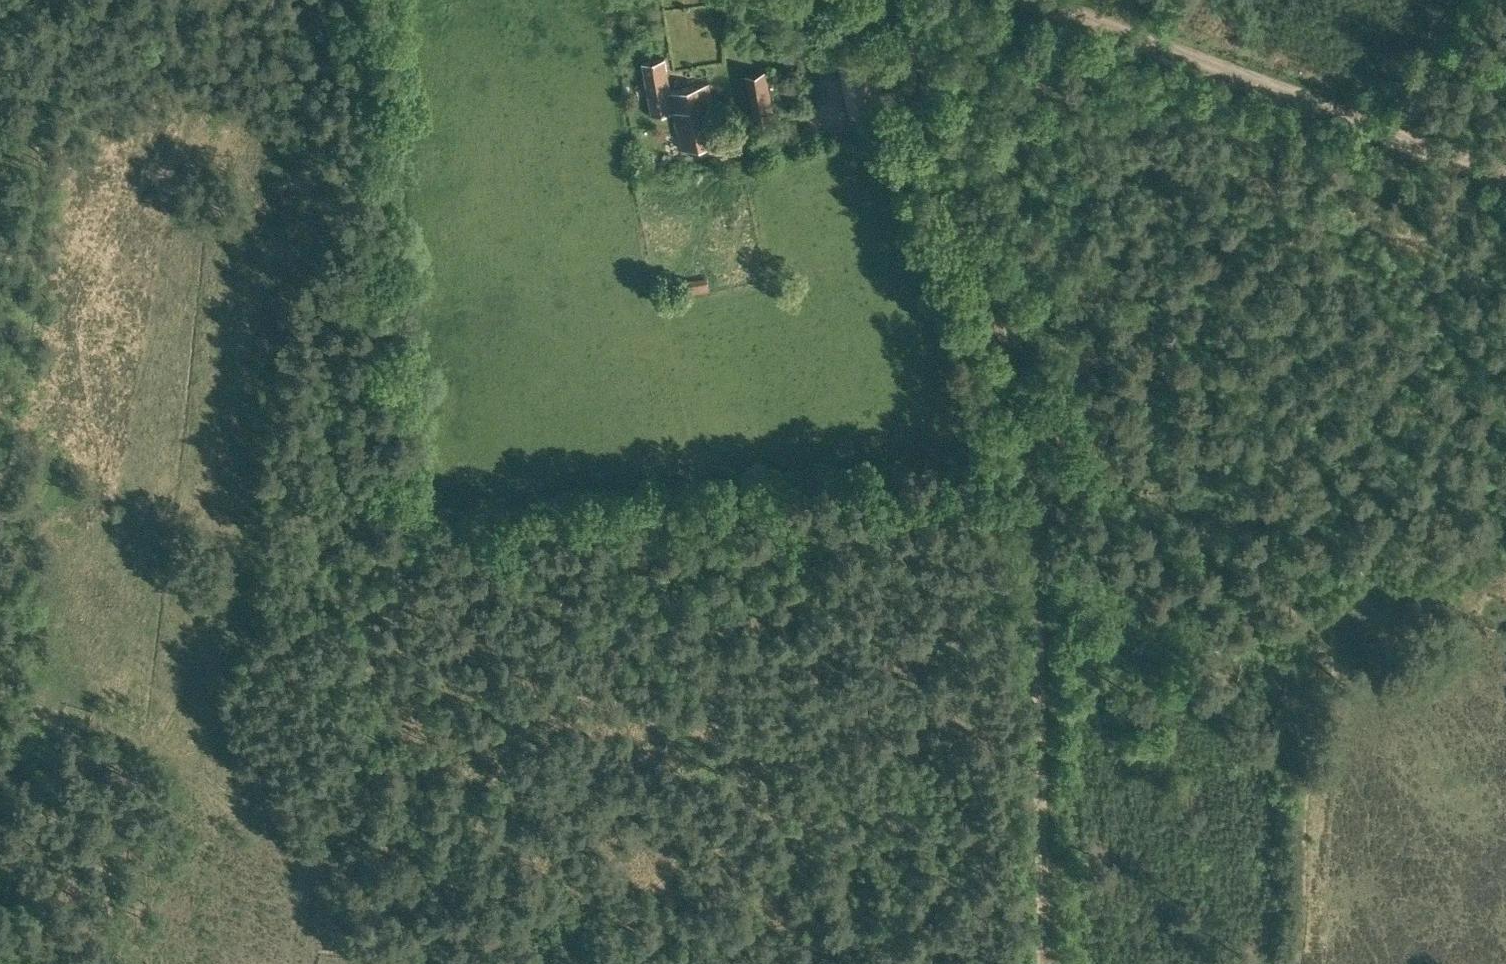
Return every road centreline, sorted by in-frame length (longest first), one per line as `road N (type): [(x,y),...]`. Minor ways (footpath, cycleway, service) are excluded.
road 1 (track): [(1034,510),(1033,461),(1009,358),(903,0)]
road 2 (track): [(1505,173),(1049,0)]
road 3 (track): [(1043,963),(1034,510)]

